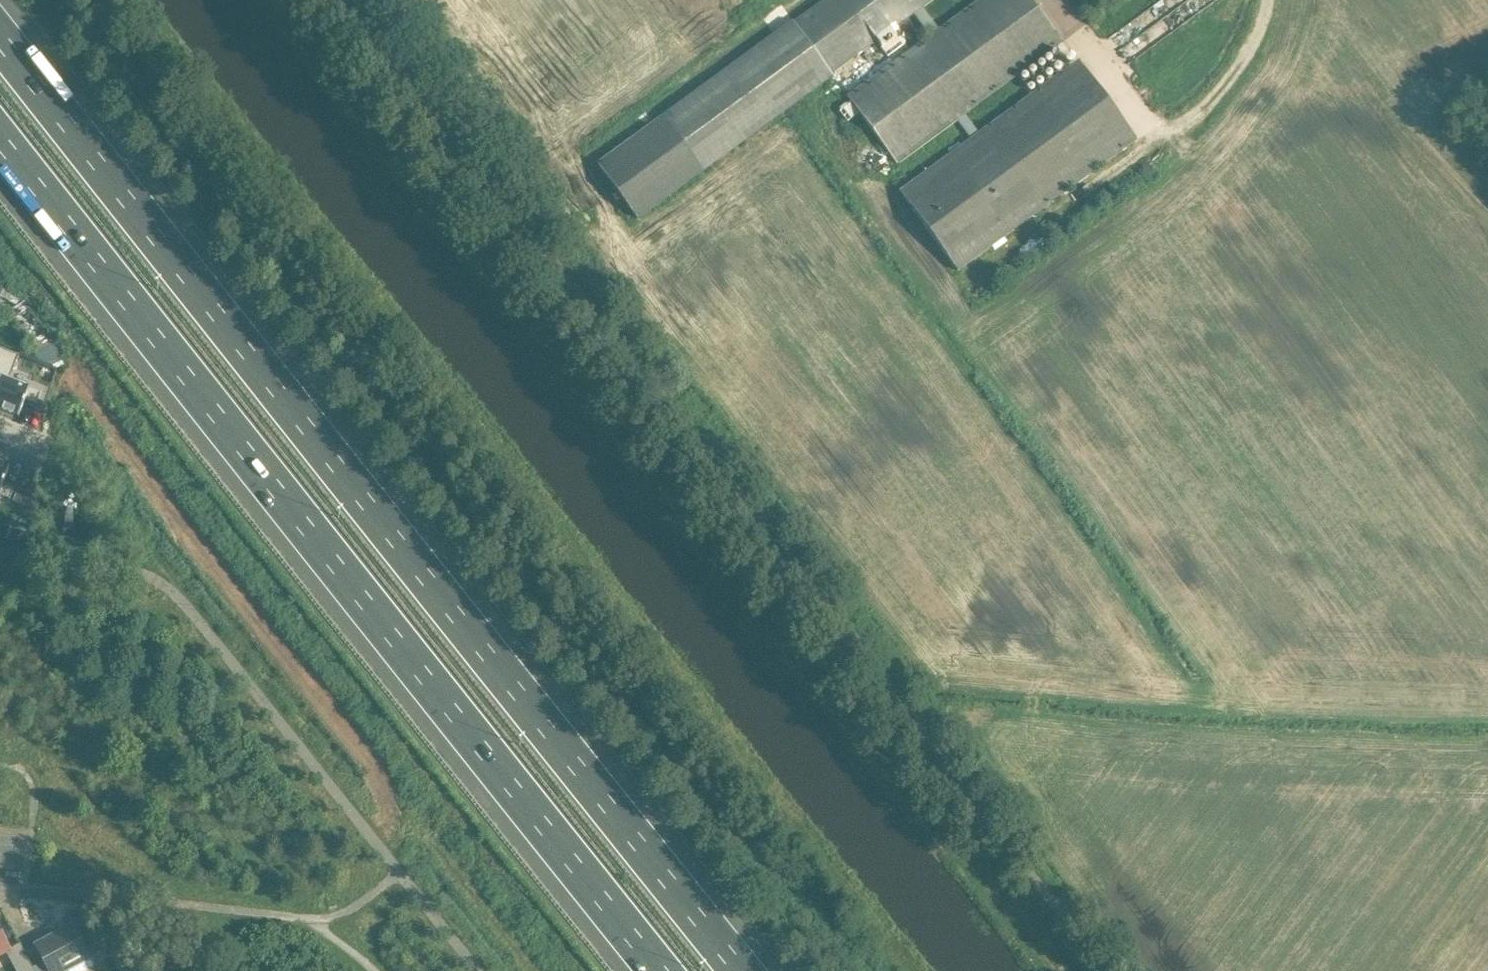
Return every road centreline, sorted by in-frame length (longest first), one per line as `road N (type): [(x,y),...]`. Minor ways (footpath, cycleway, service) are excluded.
road 1 (motorway): [(745,970),(0,31)]
road 2 (motorway): [(0,133),(662,970)]

